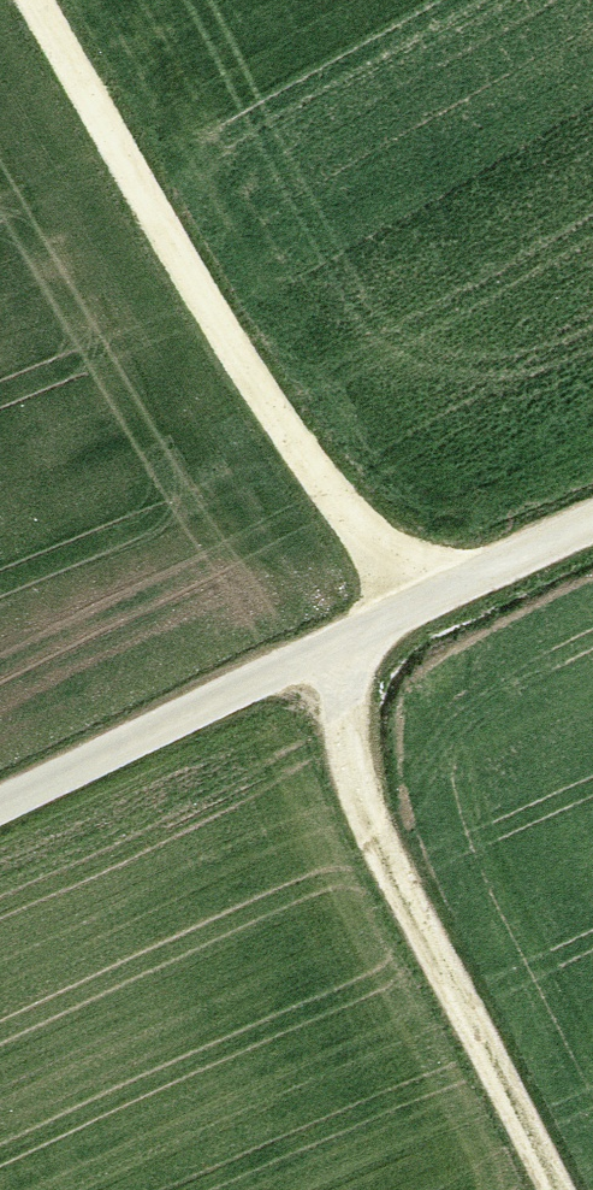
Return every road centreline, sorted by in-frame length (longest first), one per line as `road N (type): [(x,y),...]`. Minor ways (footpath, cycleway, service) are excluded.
road 1 (track): [(462,590),(335,512),(36,0)]
road 2 (track): [(0,809),(592,528)]
road 3 (track): [(552,1189),(341,733),(336,650)]

